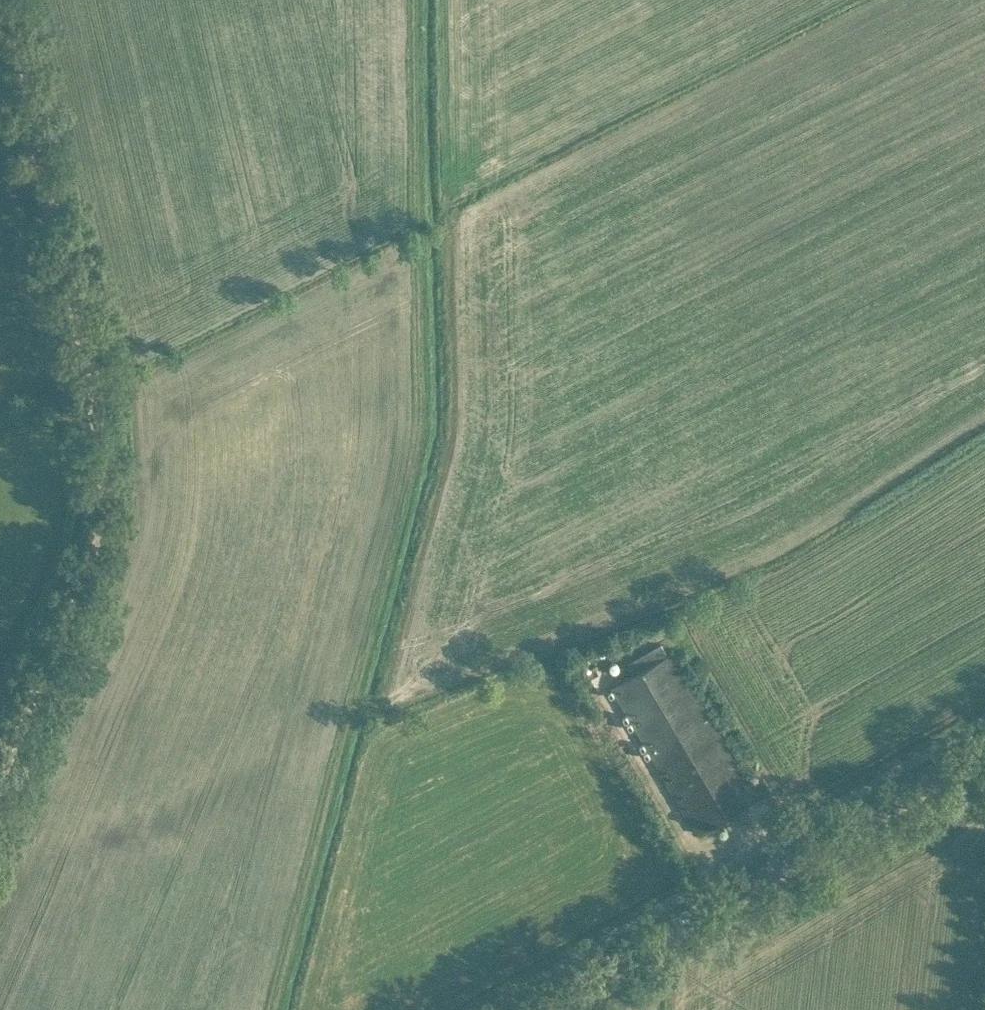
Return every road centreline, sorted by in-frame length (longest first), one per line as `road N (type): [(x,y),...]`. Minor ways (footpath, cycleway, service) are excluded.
road 1 (track): [(24,725),(94,547),(101,437),(0,6)]
road 2 (tertiary): [(527,1009),(984,747)]

